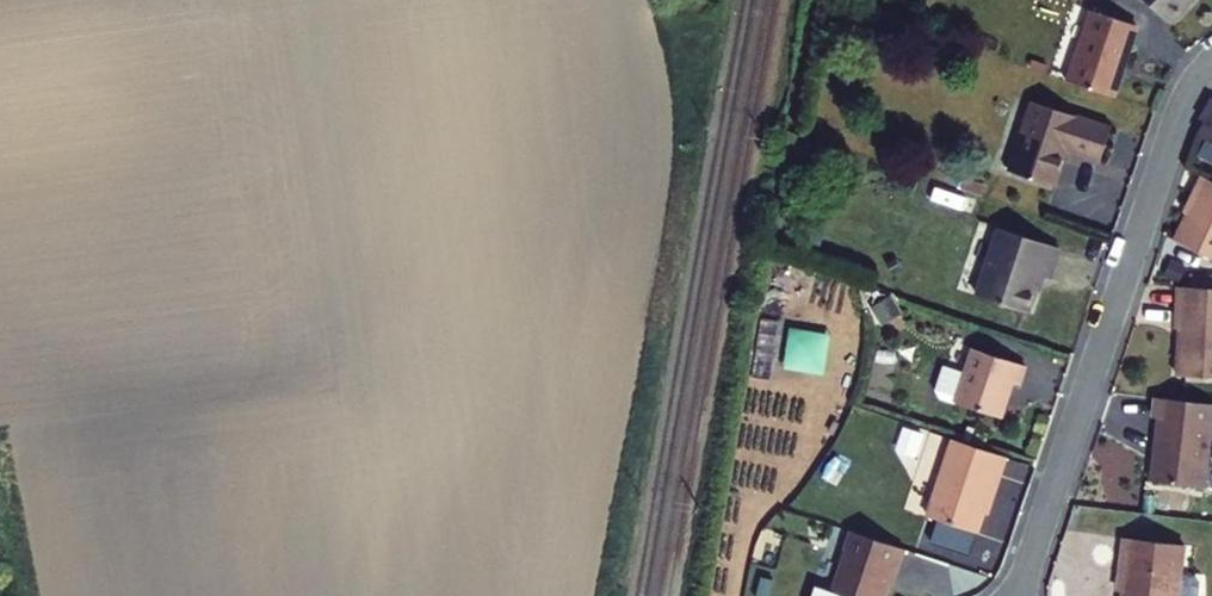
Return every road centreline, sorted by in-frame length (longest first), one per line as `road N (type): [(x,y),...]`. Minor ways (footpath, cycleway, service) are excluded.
road 1 (residential): [(1211,56),(1179,104),(1016,595)]

